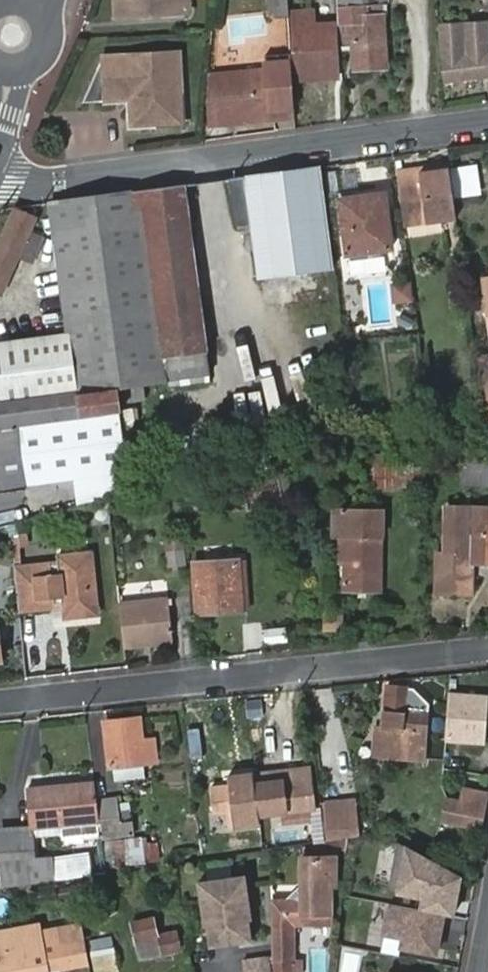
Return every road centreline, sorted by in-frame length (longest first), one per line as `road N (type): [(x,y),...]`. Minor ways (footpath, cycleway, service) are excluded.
road 1 (residential): [(0,173),(15,180),(487,117)]
road 2 (residential): [(0,703),(487,653)]

